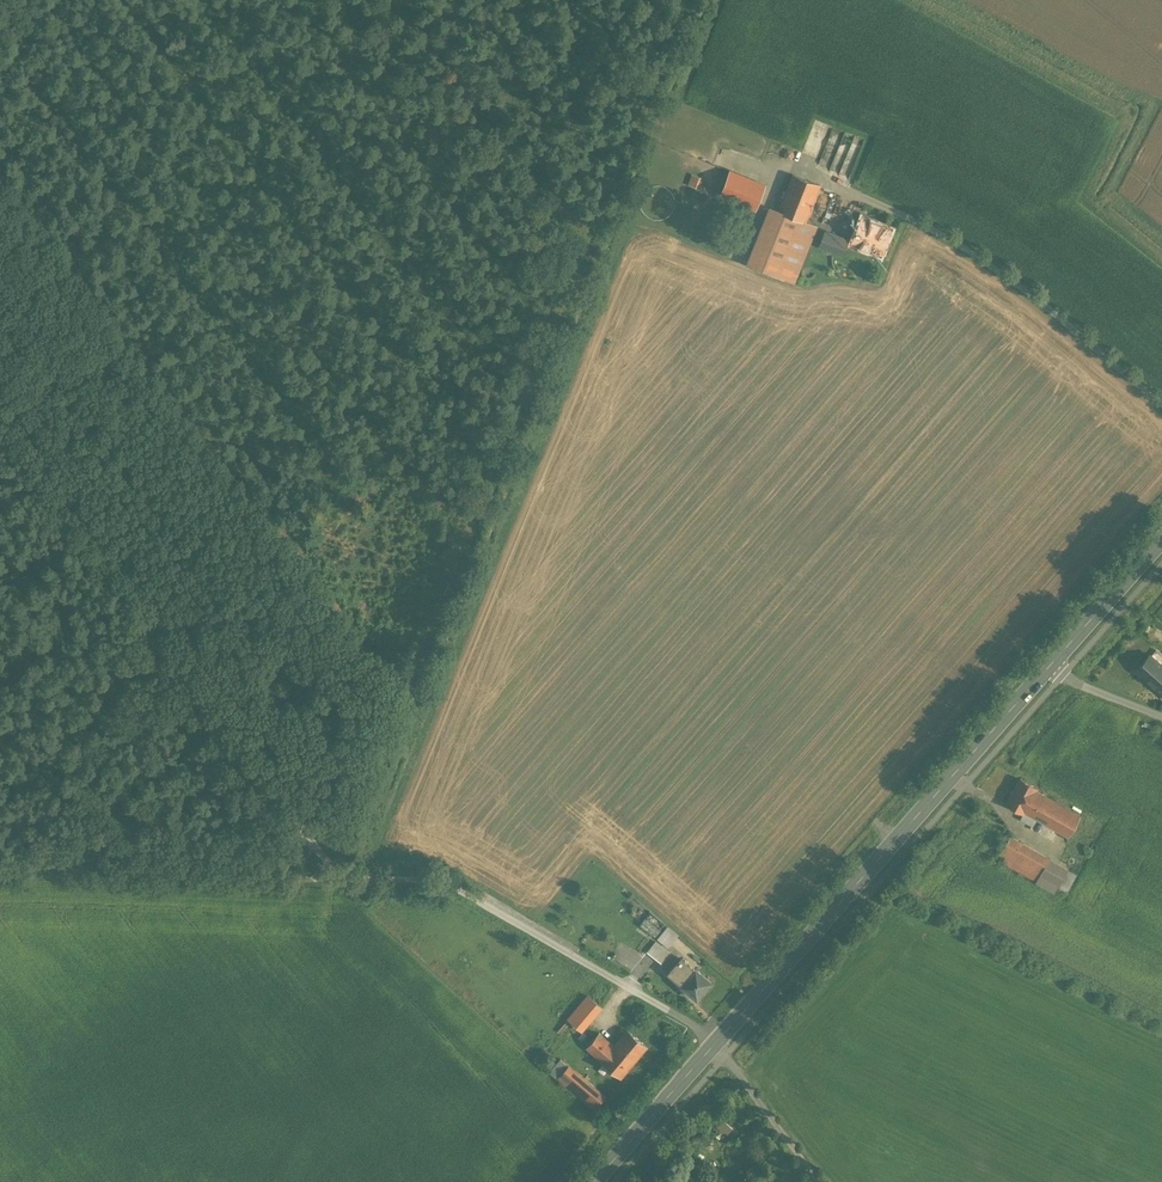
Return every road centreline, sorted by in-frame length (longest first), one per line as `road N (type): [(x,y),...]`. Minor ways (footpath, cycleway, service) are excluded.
road 1 (secondary): [(592,1181),(1047,668)]
road 2 (track): [(322,826),(315,805),(0,423)]
road 3 (secondary): [(1047,668),(1161,539)]
road 4 (unclassified): [(1161,716),(1047,668)]

